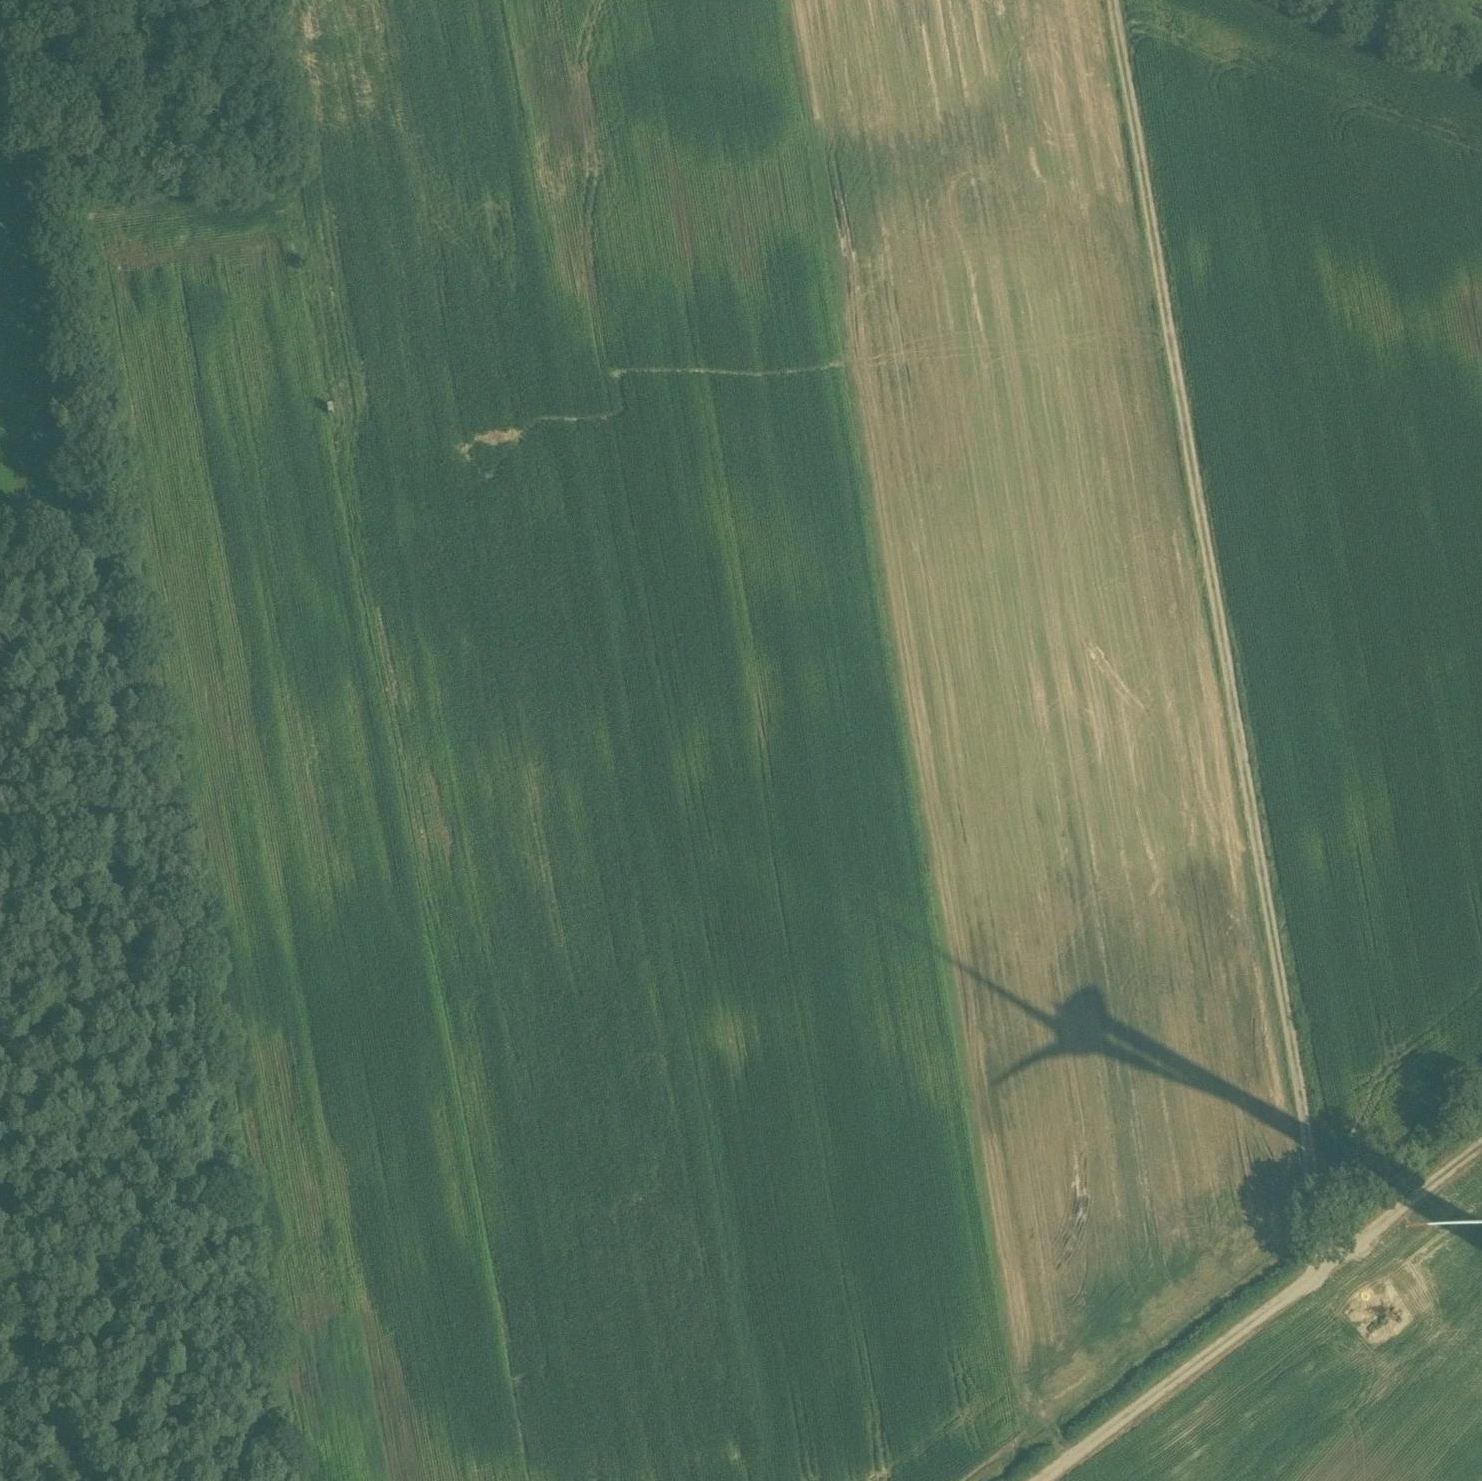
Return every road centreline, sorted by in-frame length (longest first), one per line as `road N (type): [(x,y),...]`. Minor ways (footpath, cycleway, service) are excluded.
road 1 (track): [(1114,0),(1331,1263)]
road 2 (track): [(1481,1147),(1044,1480)]

